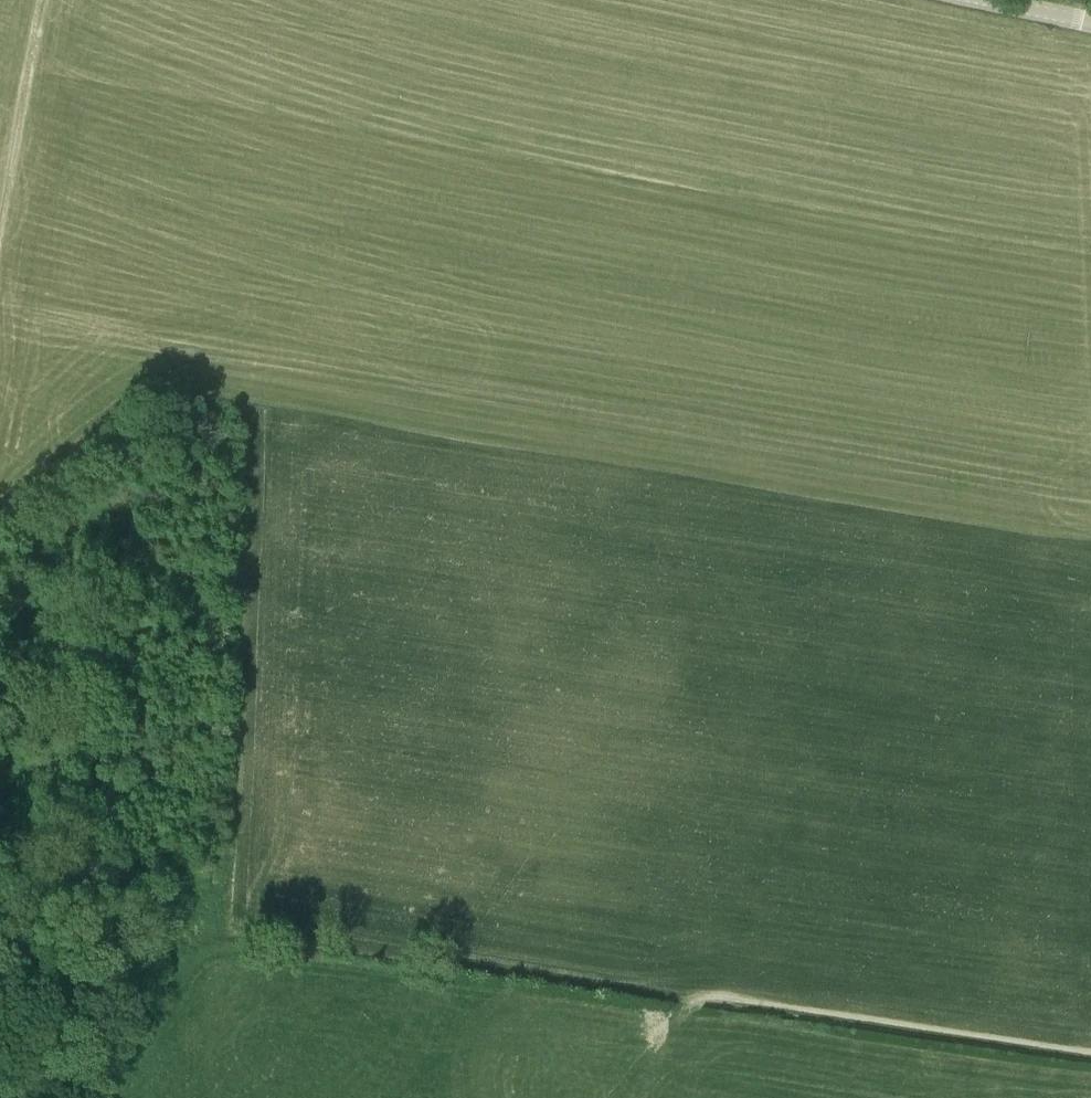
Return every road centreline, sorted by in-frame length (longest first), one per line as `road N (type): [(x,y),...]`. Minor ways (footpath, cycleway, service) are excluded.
road 1 (track): [(1090,1056),(723,1001),(684,1011)]
road 2 (track): [(51,0),(0,244)]

